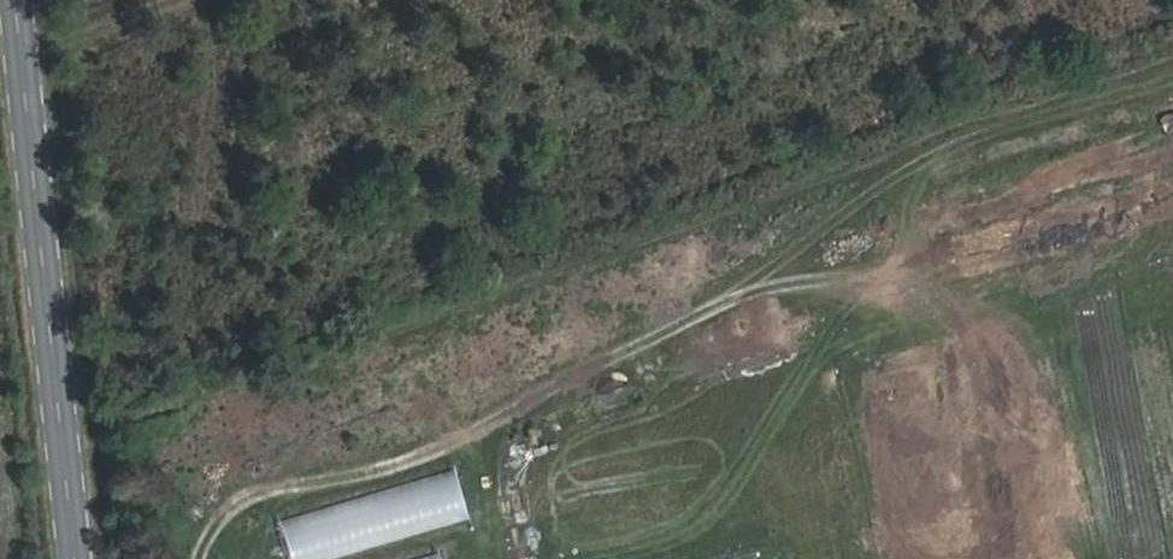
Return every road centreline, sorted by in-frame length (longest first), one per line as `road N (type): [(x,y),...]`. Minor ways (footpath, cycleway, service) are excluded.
road 1 (secondary): [(18,0),(75,558)]

